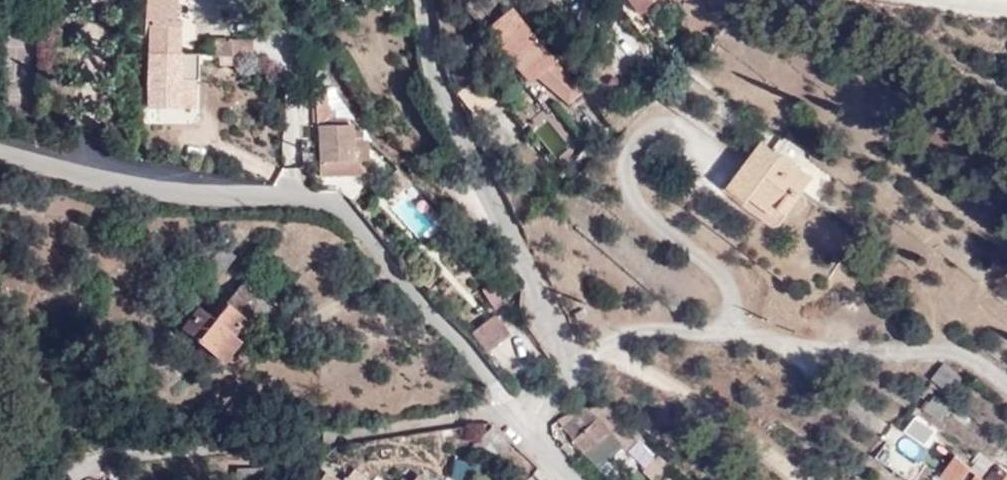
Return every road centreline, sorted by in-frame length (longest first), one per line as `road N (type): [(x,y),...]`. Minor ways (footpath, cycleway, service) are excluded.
road 1 (residential): [(526,419),(339,211),(275,195),(186,195),(0,152)]
road 2 (residential): [(526,419),(566,372),(438,92),(421,0)]

